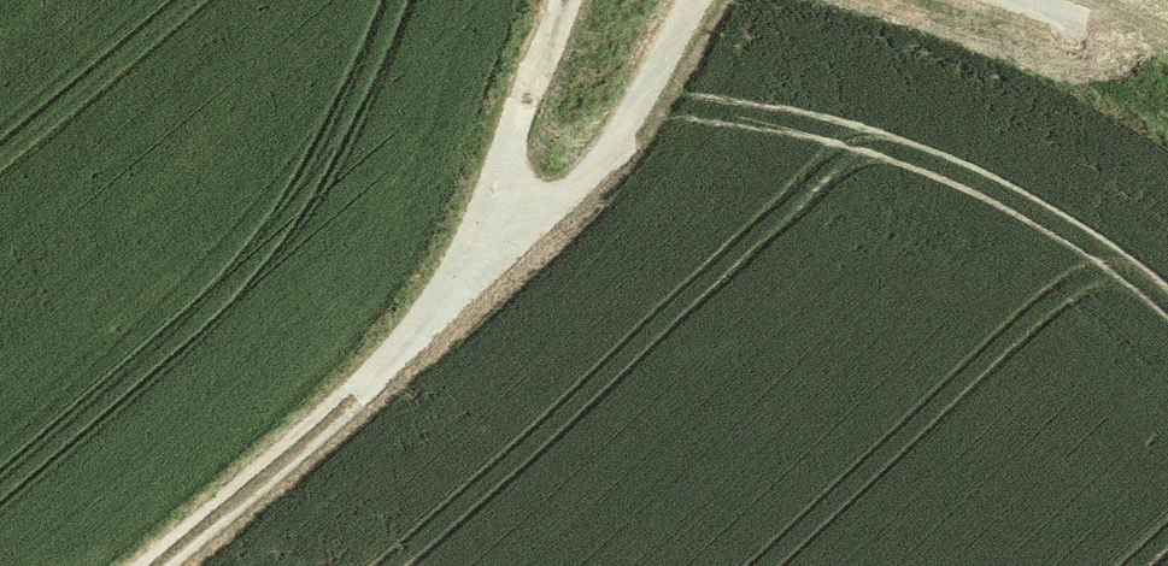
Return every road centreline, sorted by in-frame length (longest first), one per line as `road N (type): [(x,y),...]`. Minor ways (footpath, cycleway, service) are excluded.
road 1 (track): [(695,0),(617,138),(582,176),(493,227),(482,257),(433,315),(156,565)]
road 2 (track): [(563,0),(493,227)]

